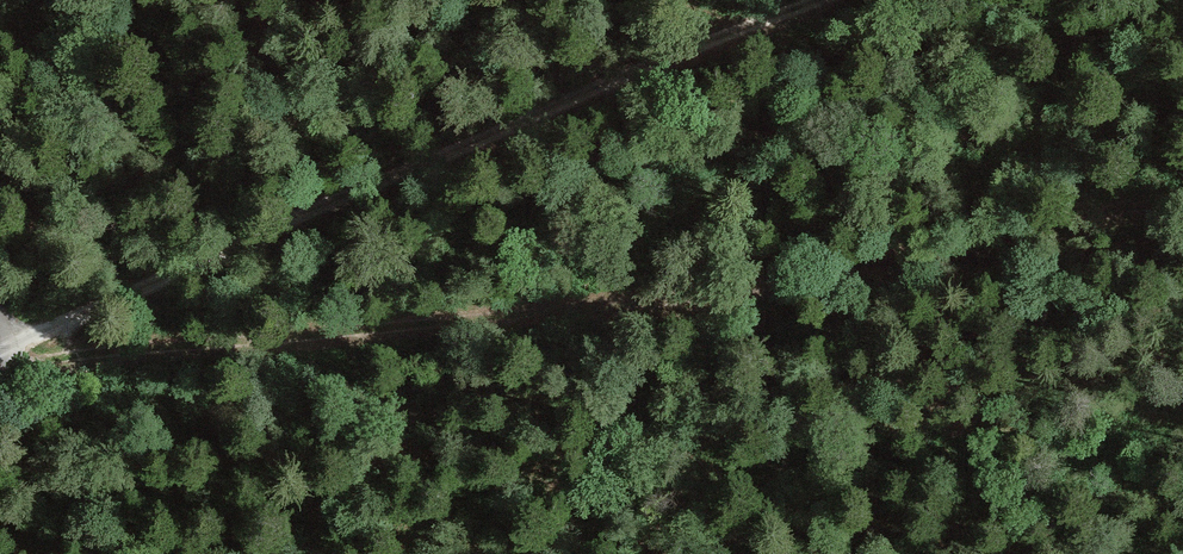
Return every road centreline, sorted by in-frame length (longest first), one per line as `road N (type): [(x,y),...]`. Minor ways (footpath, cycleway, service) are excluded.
road 1 (track): [(0,368),(378,347),(797,307),(1102,209),(1182,204)]
road 2 (track): [(828,0),(372,187),(24,356),(0,356)]

